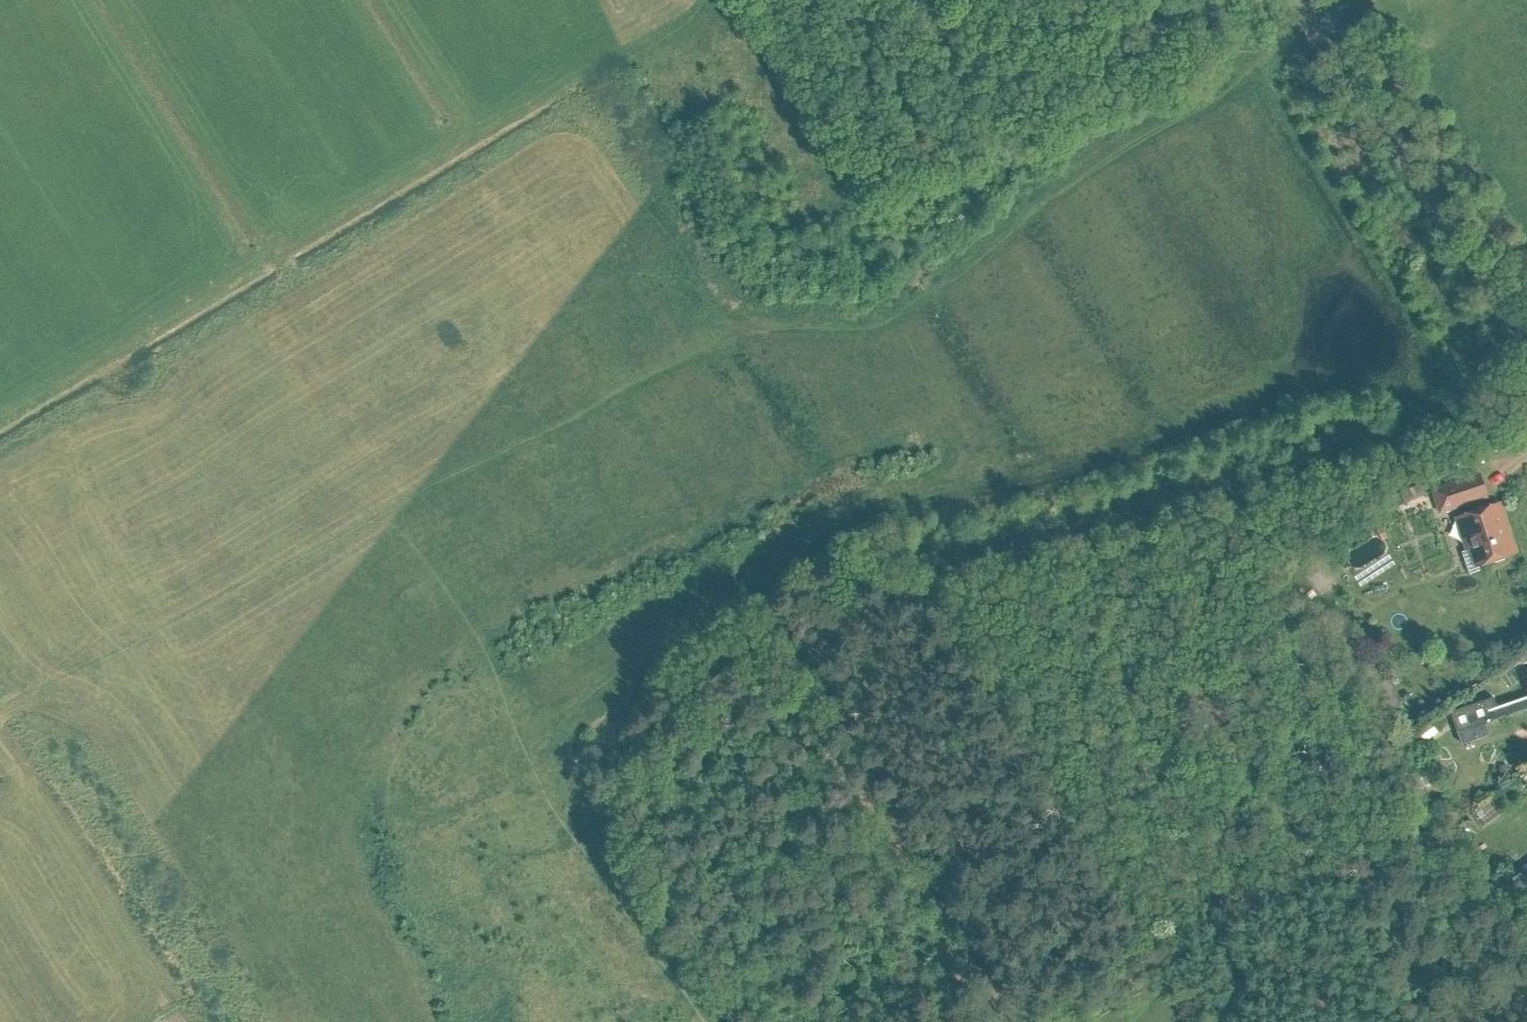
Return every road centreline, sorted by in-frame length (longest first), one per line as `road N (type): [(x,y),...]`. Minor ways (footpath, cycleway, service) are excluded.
road 1 (tertiary): [(1526,352),(1302,0)]
road 2 (track): [(1341,211),(1266,72),(1267,56),(1326,20)]

